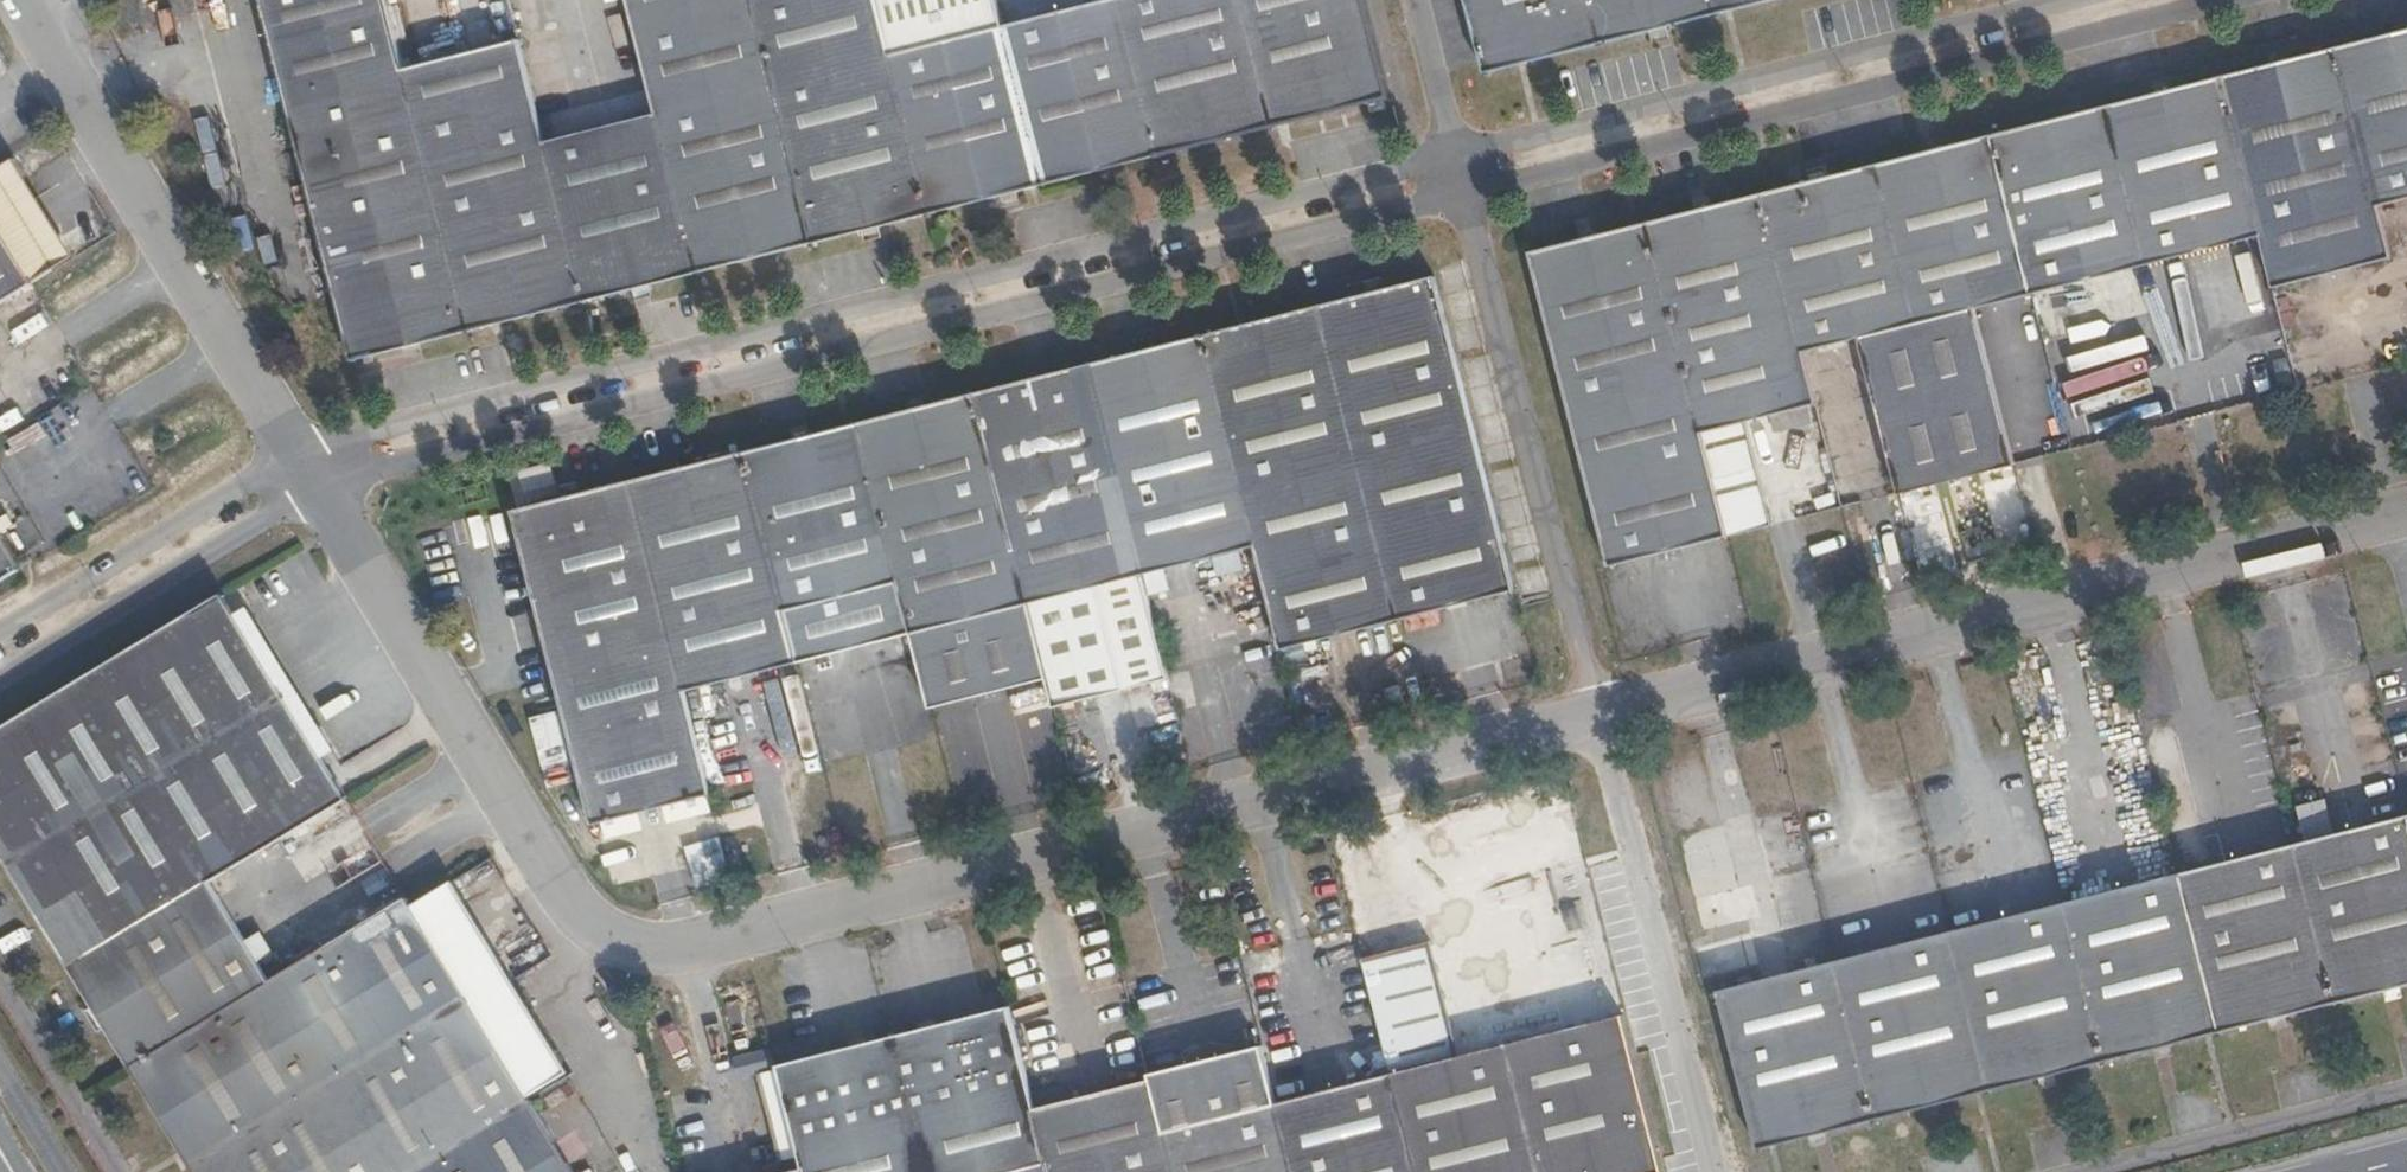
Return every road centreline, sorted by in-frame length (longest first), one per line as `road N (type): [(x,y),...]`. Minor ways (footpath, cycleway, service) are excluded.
road 1 (unclassified): [(1453,152),(296,456)]
road 2 (unclassified): [(318,490),(364,472),(1463,193)]
road 3 (unclassified): [(629,941),(686,946),(1598,720)]
road 4 (unclassified): [(1598,720),(2406,517)]
road 5 (unclassified): [(1463,193),(2223,0)]
road 6 (unclassified): [(2050,0),(1453,152)]
road 7 (unclassified): [(629,941),(590,917),(318,490)]
road 8 (unclassified): [(1463,193),(1598,720)]
road 9 (unclassified): [(296,456),(19,0)]
road 10 (unclassified): [(0,680),(318,490)]
road 11 (unclassified): [(296,456),(0,629)]
road 12 (unclassified): [(1453,152),(1413,0)]
road 13 (trunk): [(64,1171),(0,1070)]

